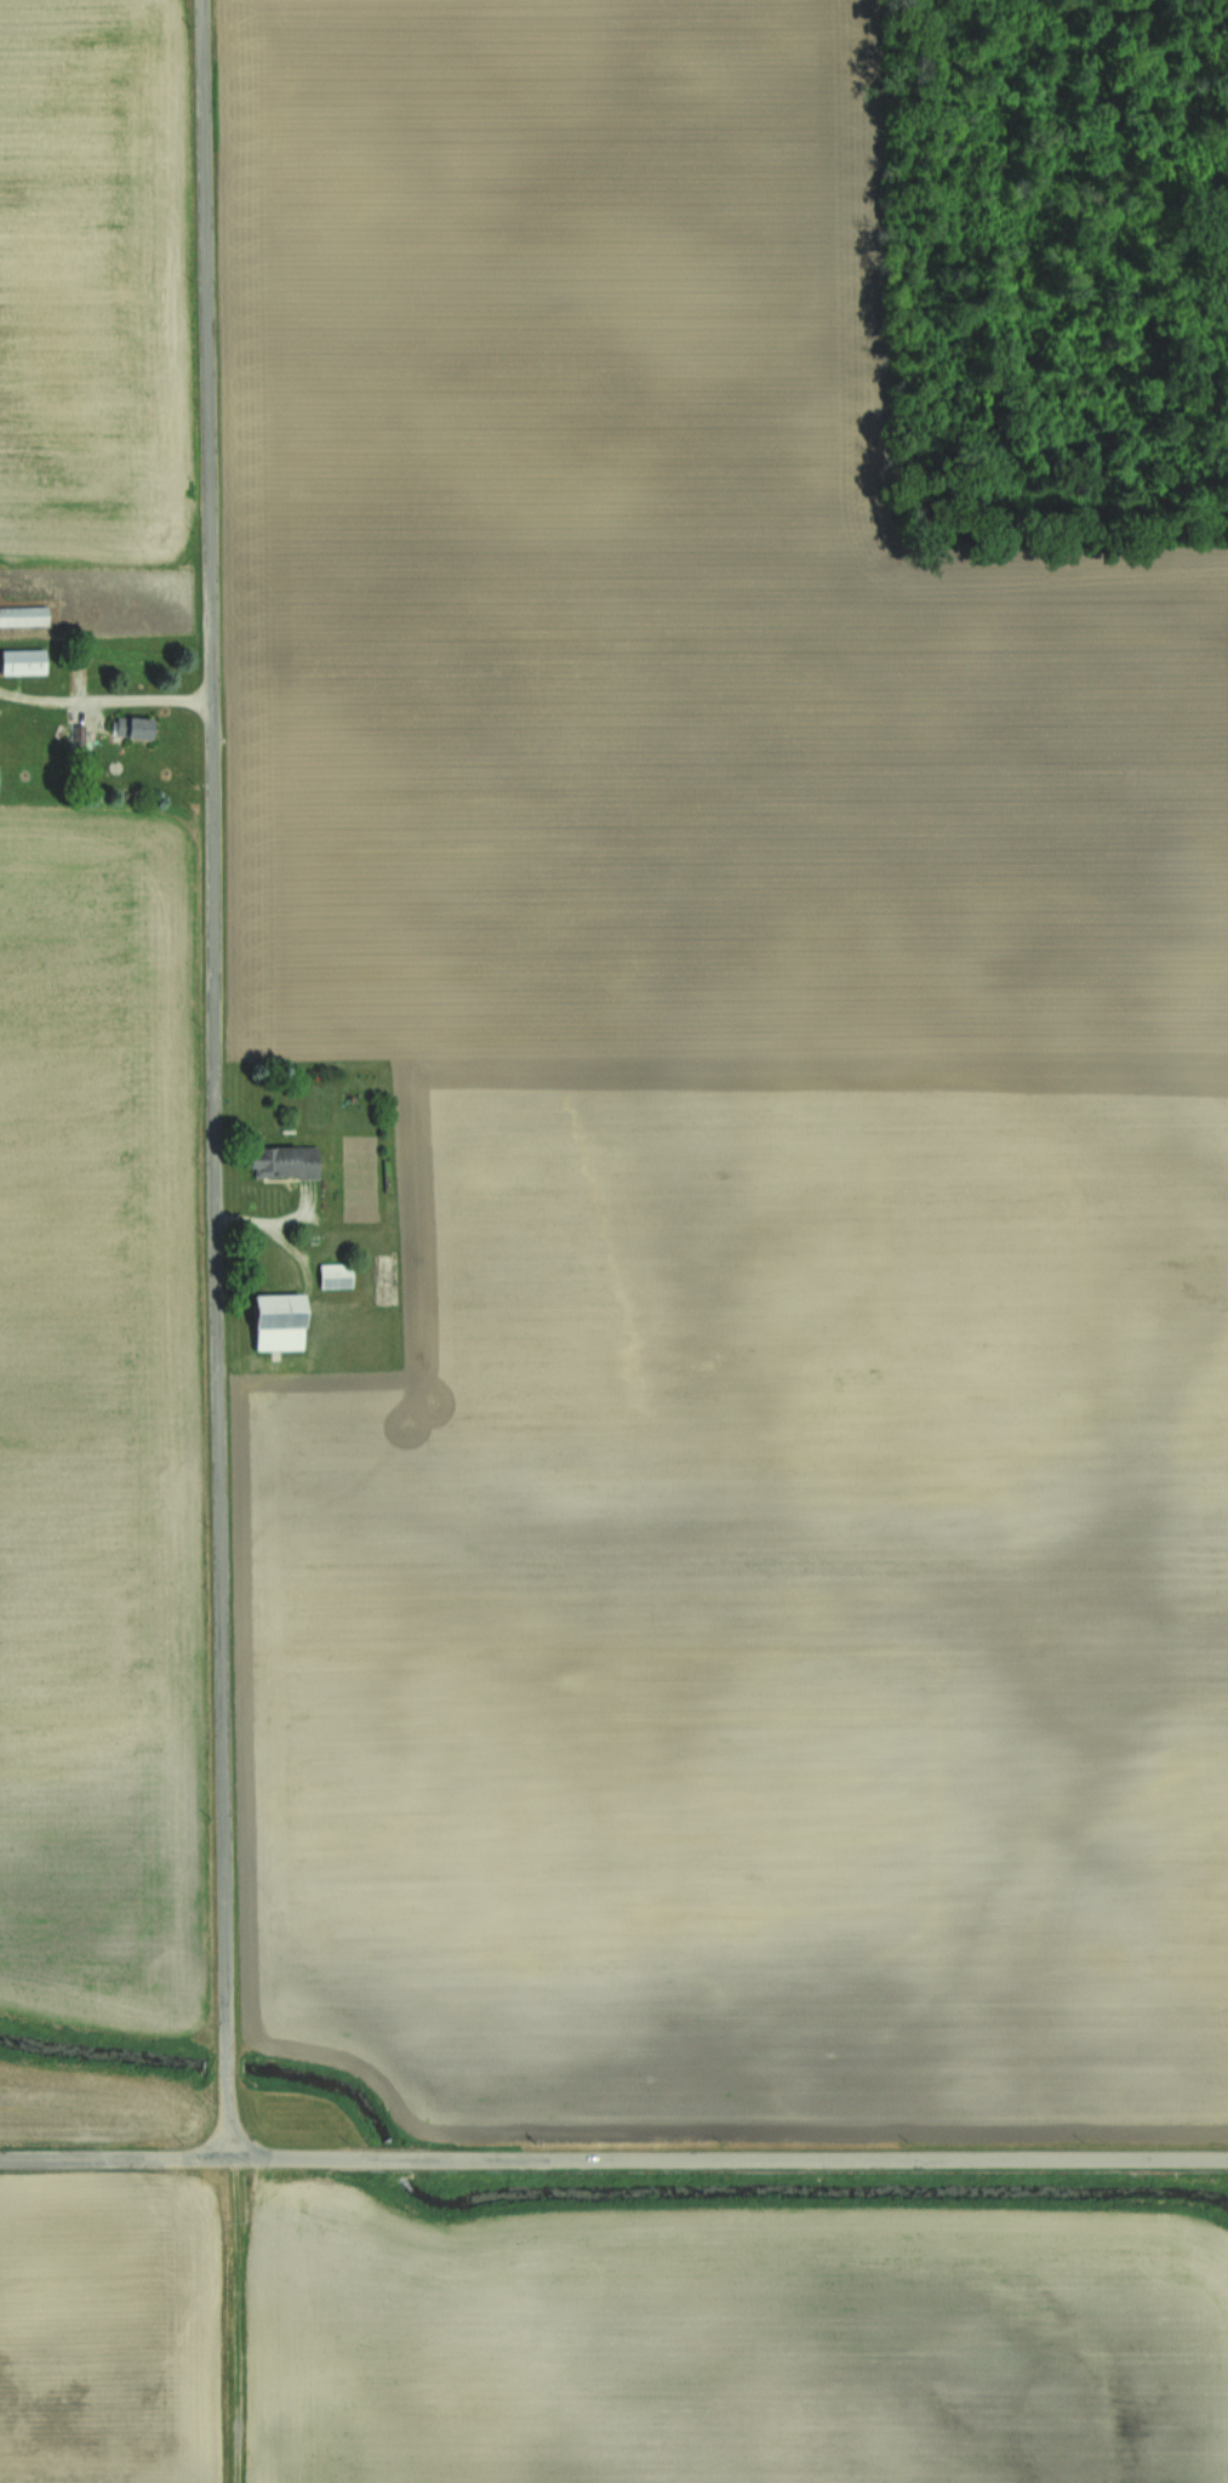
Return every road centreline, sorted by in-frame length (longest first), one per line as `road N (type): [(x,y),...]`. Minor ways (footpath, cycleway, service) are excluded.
road 1 (residential): [(230,2160),(204,0)]
road 2 (residential): [(0,2162),(1227,2161)]

